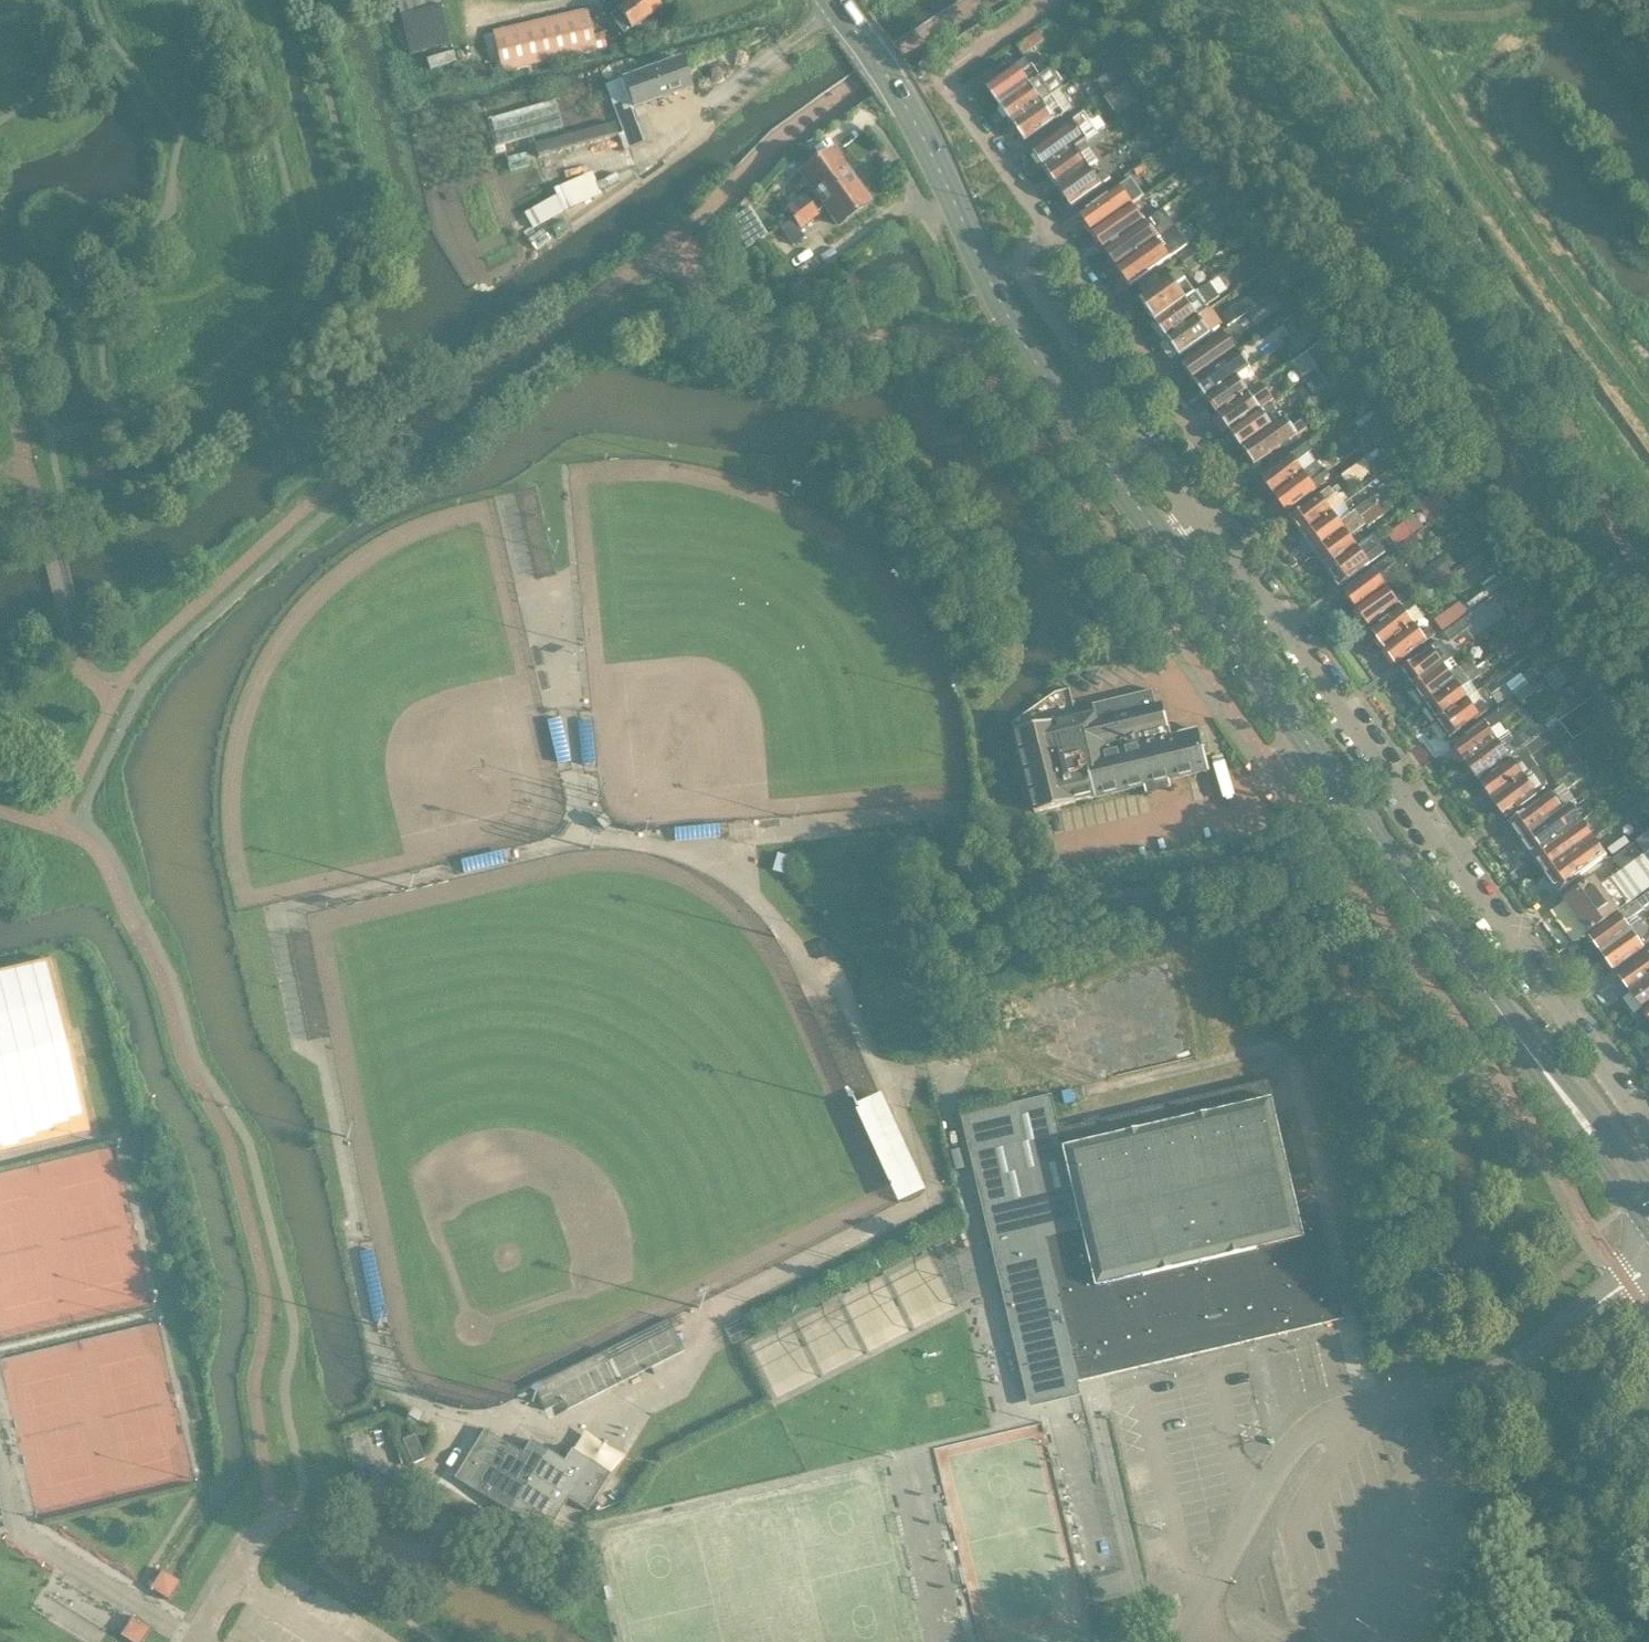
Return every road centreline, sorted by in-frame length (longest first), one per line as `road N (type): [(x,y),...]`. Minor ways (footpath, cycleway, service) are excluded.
road 1 (secondary): [(1648,1214),(1163,543)]
road 2 (residential): [(1648,1134),(1199,517)]
road 3 (secondary): [(1163,543),(989,280),(925,142),(832,0)]
road 4 (unclassified): [(1182,1641),(1291,1450),(1319,1422),(1513,1366),(1648,1266)]
road 5 (residential): [(1177,496),(1019,271),(1022,254),(1053,232)]
road 6 (residential): [(1053,232),(1202,443)]
road 7 (residential): [(955,93),(1053,232)]

